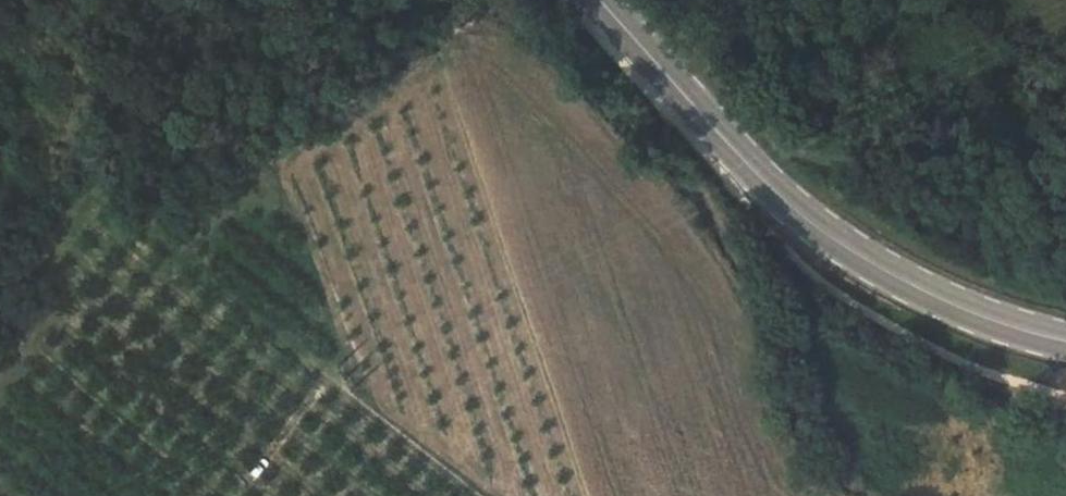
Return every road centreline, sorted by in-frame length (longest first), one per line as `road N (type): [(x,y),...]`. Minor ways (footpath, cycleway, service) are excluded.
road 1 (primary): [(601,0),(744,172),(895,284),(1065,344)]

